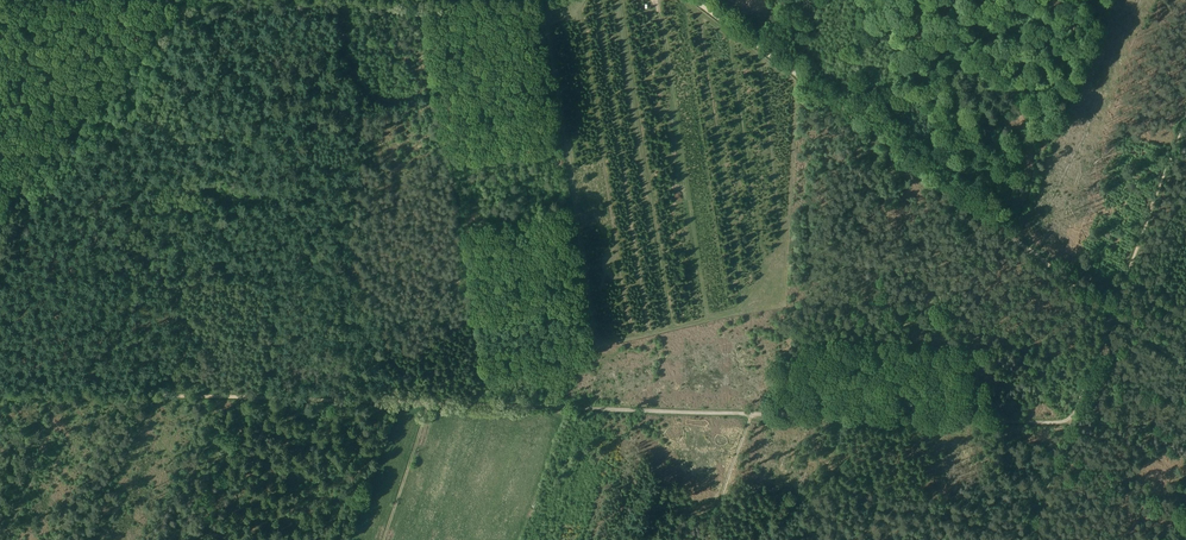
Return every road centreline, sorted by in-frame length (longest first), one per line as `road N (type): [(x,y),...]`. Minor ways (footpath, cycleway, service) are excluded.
road 1 (track): [(1114,314),(758,47)]
road 2 (track): [(425,404),(0,392)]
road 3 (track): [(750,414),(425,404)]
road 4 (track): [(1071,423),(750,414)]
road 5 (track): [(0,206),(184,0)]
road 6 (track): [(1114,314),(1185,109)]
road 7 (track): [(240,193),(266,191),(285,202),(452,192)]
road 8 (track): [(421,0),(452,192)]
road 9 (track): [(195,539),(245,398)]
road 10 (track): [(382,539),(425,404)]
road 11 (track): [(750,414),(707,539)]

